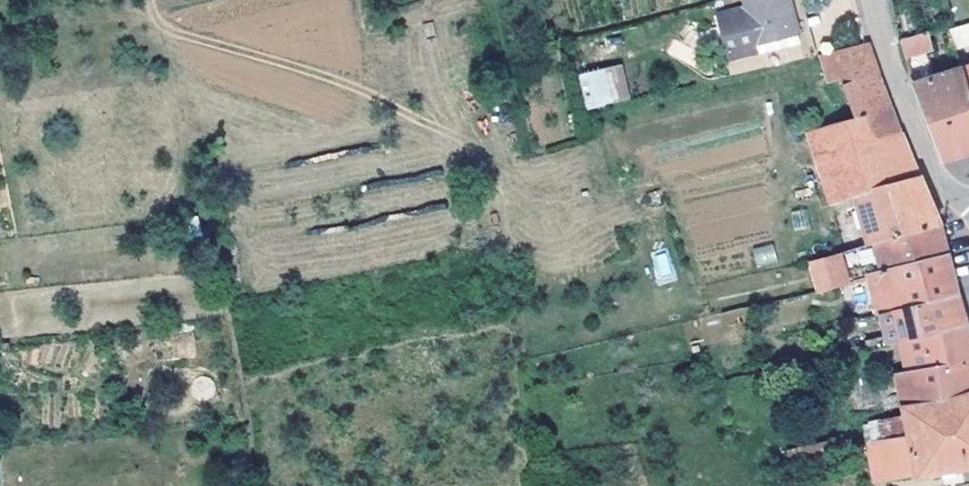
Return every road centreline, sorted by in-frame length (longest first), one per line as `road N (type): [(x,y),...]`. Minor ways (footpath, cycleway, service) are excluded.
road 1 (residential): [(968,206),(941,192),(893,83),(872,0)]

